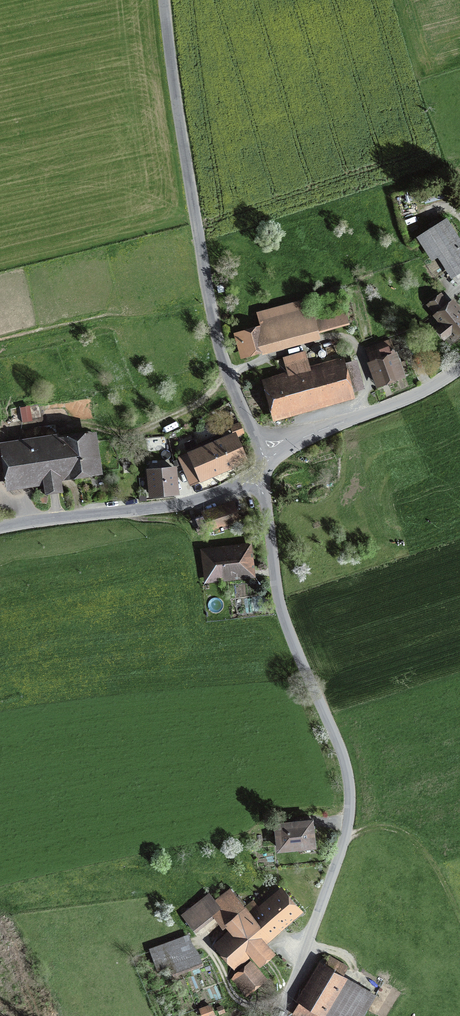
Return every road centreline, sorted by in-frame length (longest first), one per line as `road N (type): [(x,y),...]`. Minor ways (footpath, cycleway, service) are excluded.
road 1 (tertiary): [(265,463),(279,599),(343,755),(351,800),(346,836),(282,1015)]
road 2 (unclassified): [(265,463),(213,315),(164,0)]
road 3 (tertiary): [(265,463),(232,489),(193,501),(0,528)]
road 4 (tertiary): [(459,368),(413,396),(293,438),(265,463)]
road 5 (track): [(459,915),(415,842),(386,827),(346,836)]

